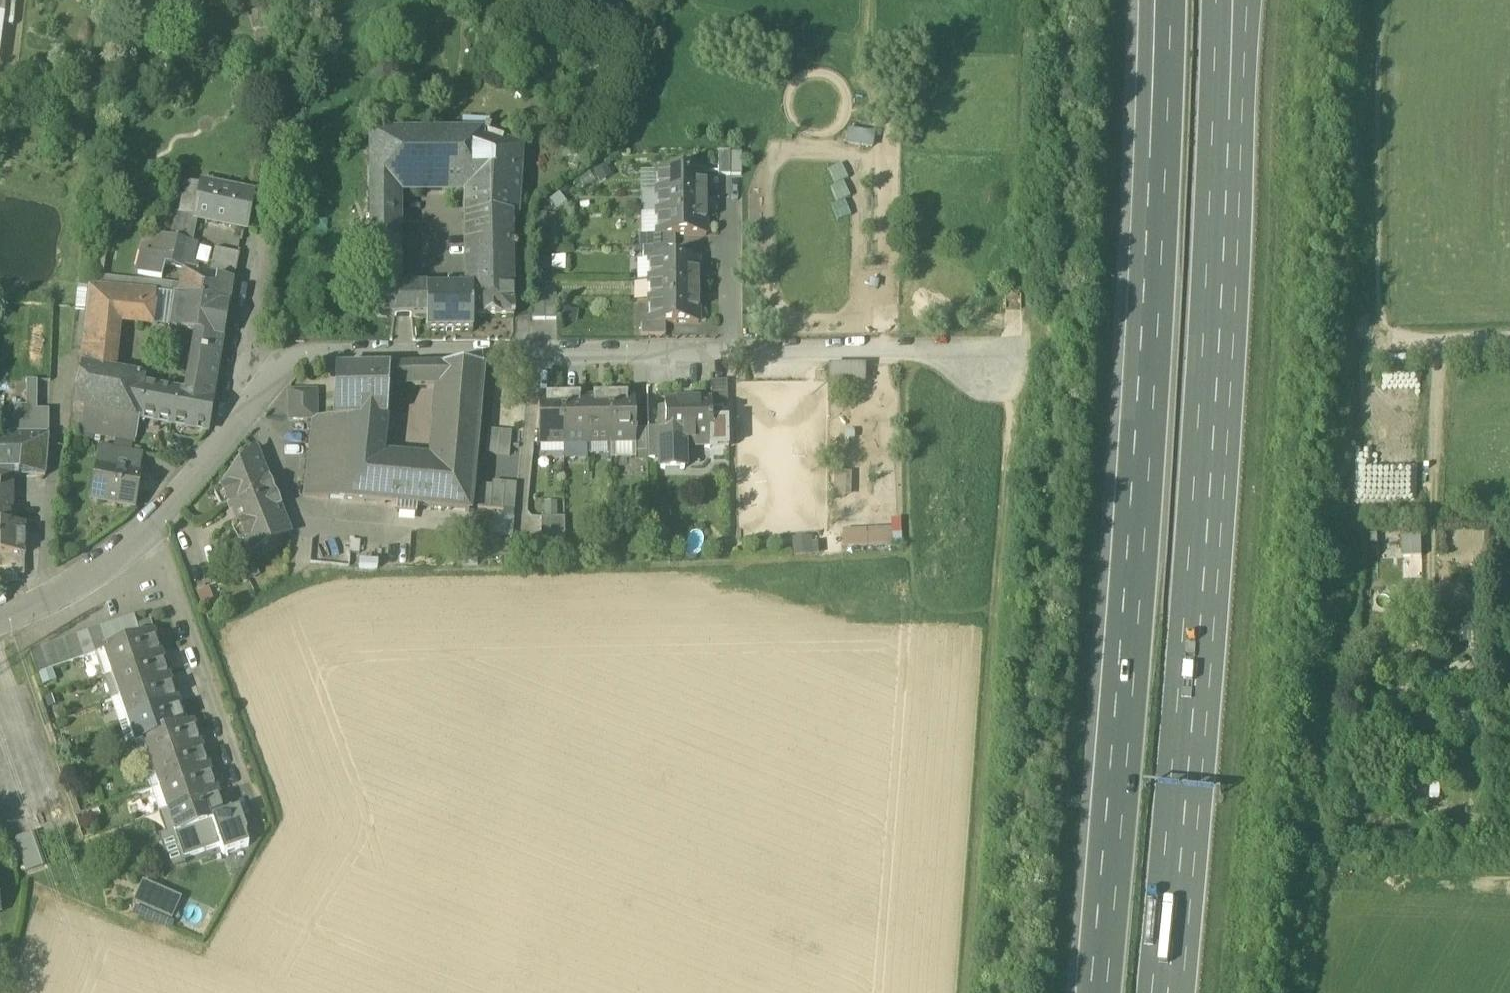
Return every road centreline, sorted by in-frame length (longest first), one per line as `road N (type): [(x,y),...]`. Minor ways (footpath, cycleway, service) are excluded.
road 1 (motorway): [(1163,0),(1139,534),(1105,992)]
road 2 (motorway): [(1155,992),(1221,146)]
road 3 (residential): [(236,428),(285,364),(313,354),(885,352),(984,361)]
road 4 (residential): [(149,525),(249,802)]
road 5 (residential): [(236,428),(261,252)]
road 6 (motorway): [(1221,146),(1246,0)]
road 7 (motorway): [(1221,146),(1221,0)]
road 8 (residential): [(43,604),(149,525)]
road 9 (residential): [(149,525),(236,428)]

